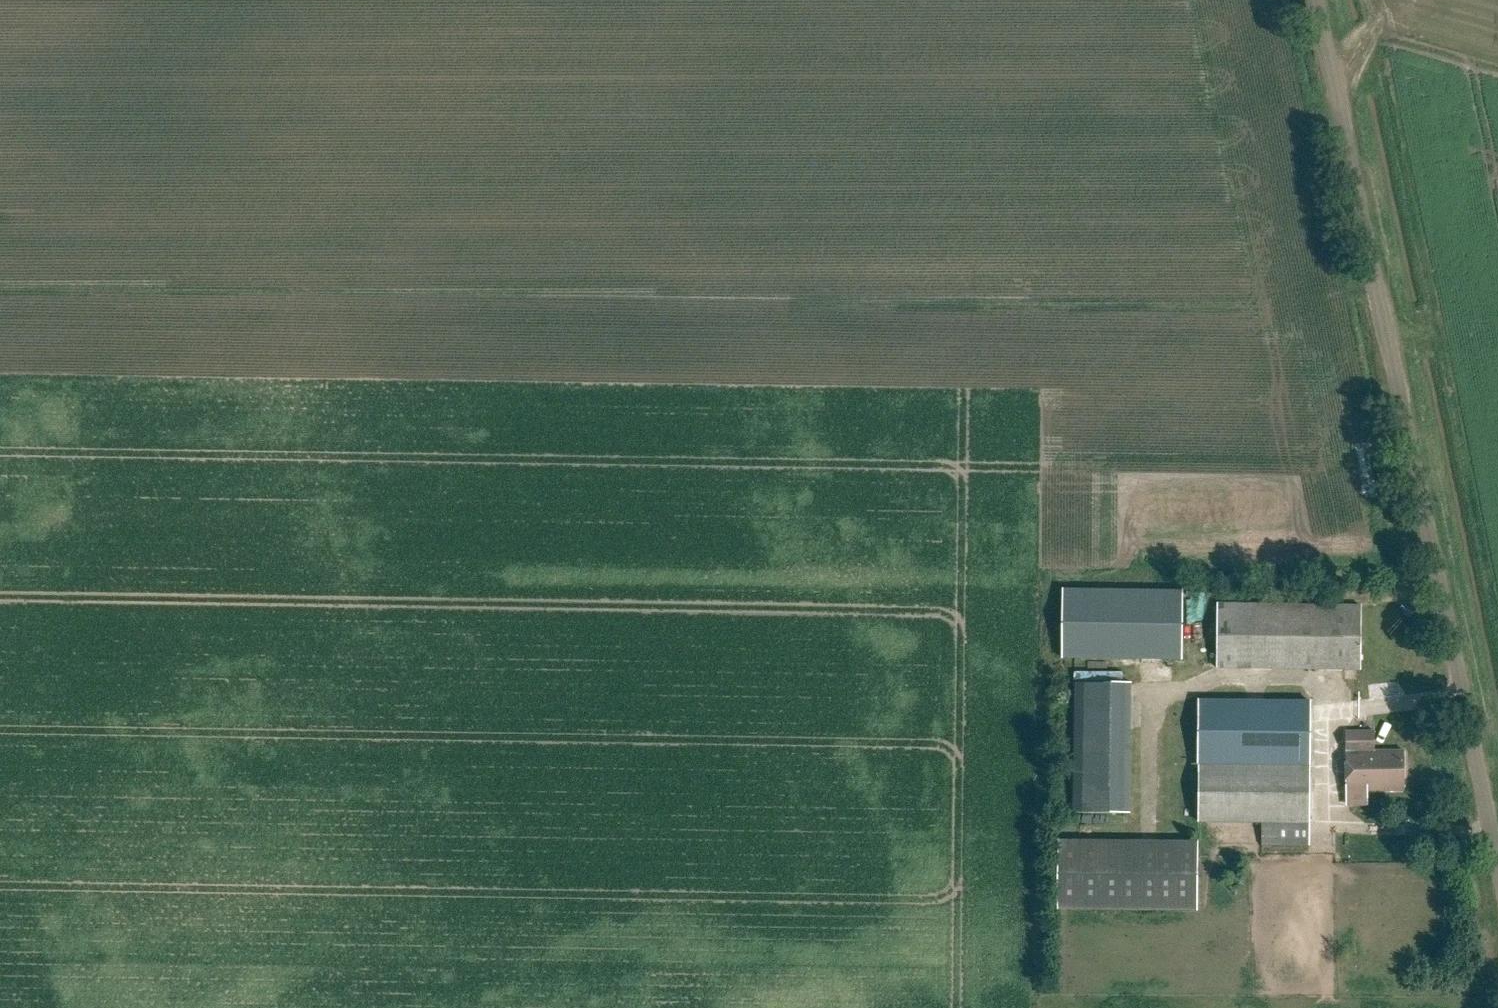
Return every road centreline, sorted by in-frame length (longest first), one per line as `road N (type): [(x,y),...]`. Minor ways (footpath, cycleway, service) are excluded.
road 1 (unclassified): [(1497,871),(1318,0)]

